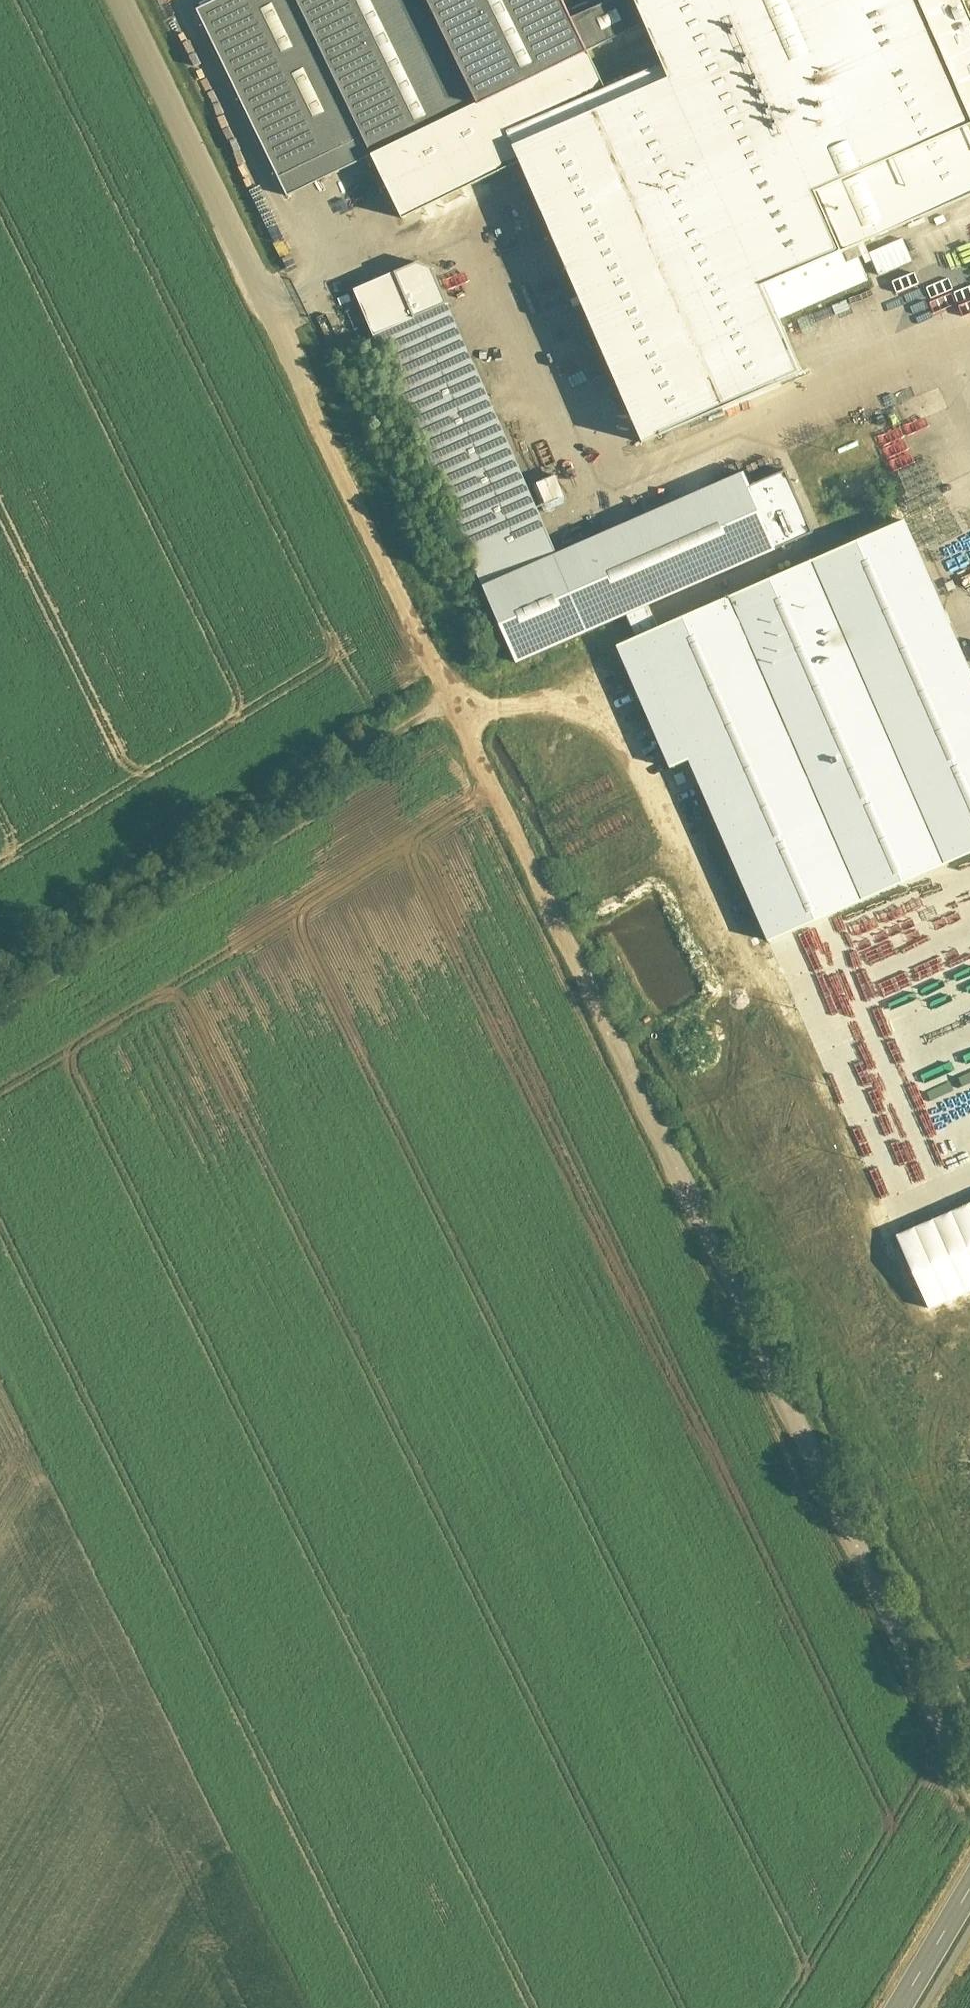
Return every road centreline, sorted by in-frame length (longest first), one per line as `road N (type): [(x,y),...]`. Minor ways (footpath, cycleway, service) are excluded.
road 1 (track): [(540,881),(969,1772)]
road 2 (unclassified): [(122,0),(453,701)]
road 3 (unclassified): [(0,971),(453,701)]
road 4 (unclassified): [(453,701),(540,881)]
road 5 (secondary): [(900,2007),(969,1891)]

